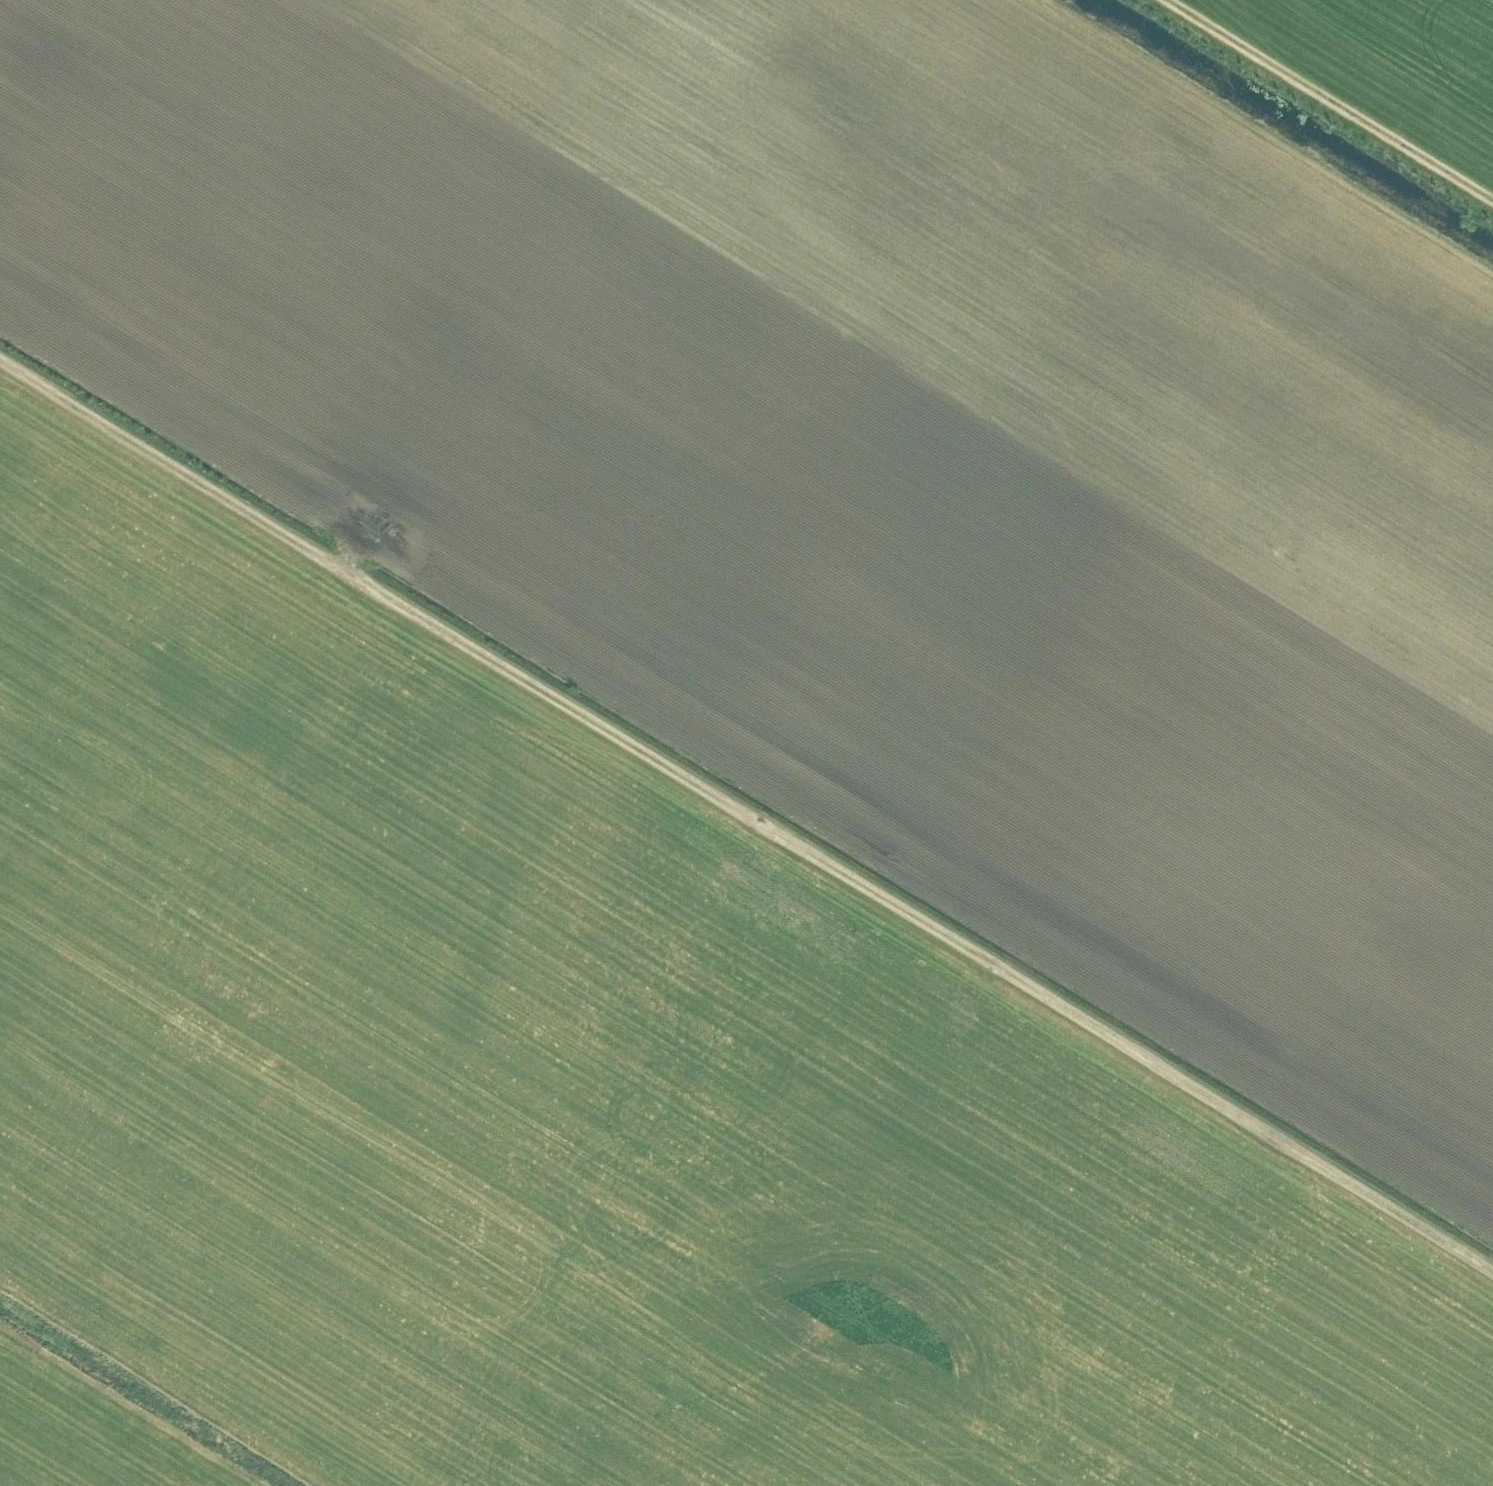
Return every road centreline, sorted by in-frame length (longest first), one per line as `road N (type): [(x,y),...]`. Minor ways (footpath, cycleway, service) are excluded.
road 1 (track): [(0,357),(1492,1273)]
road 2 (track): [(1161,0),(1492,201)]

